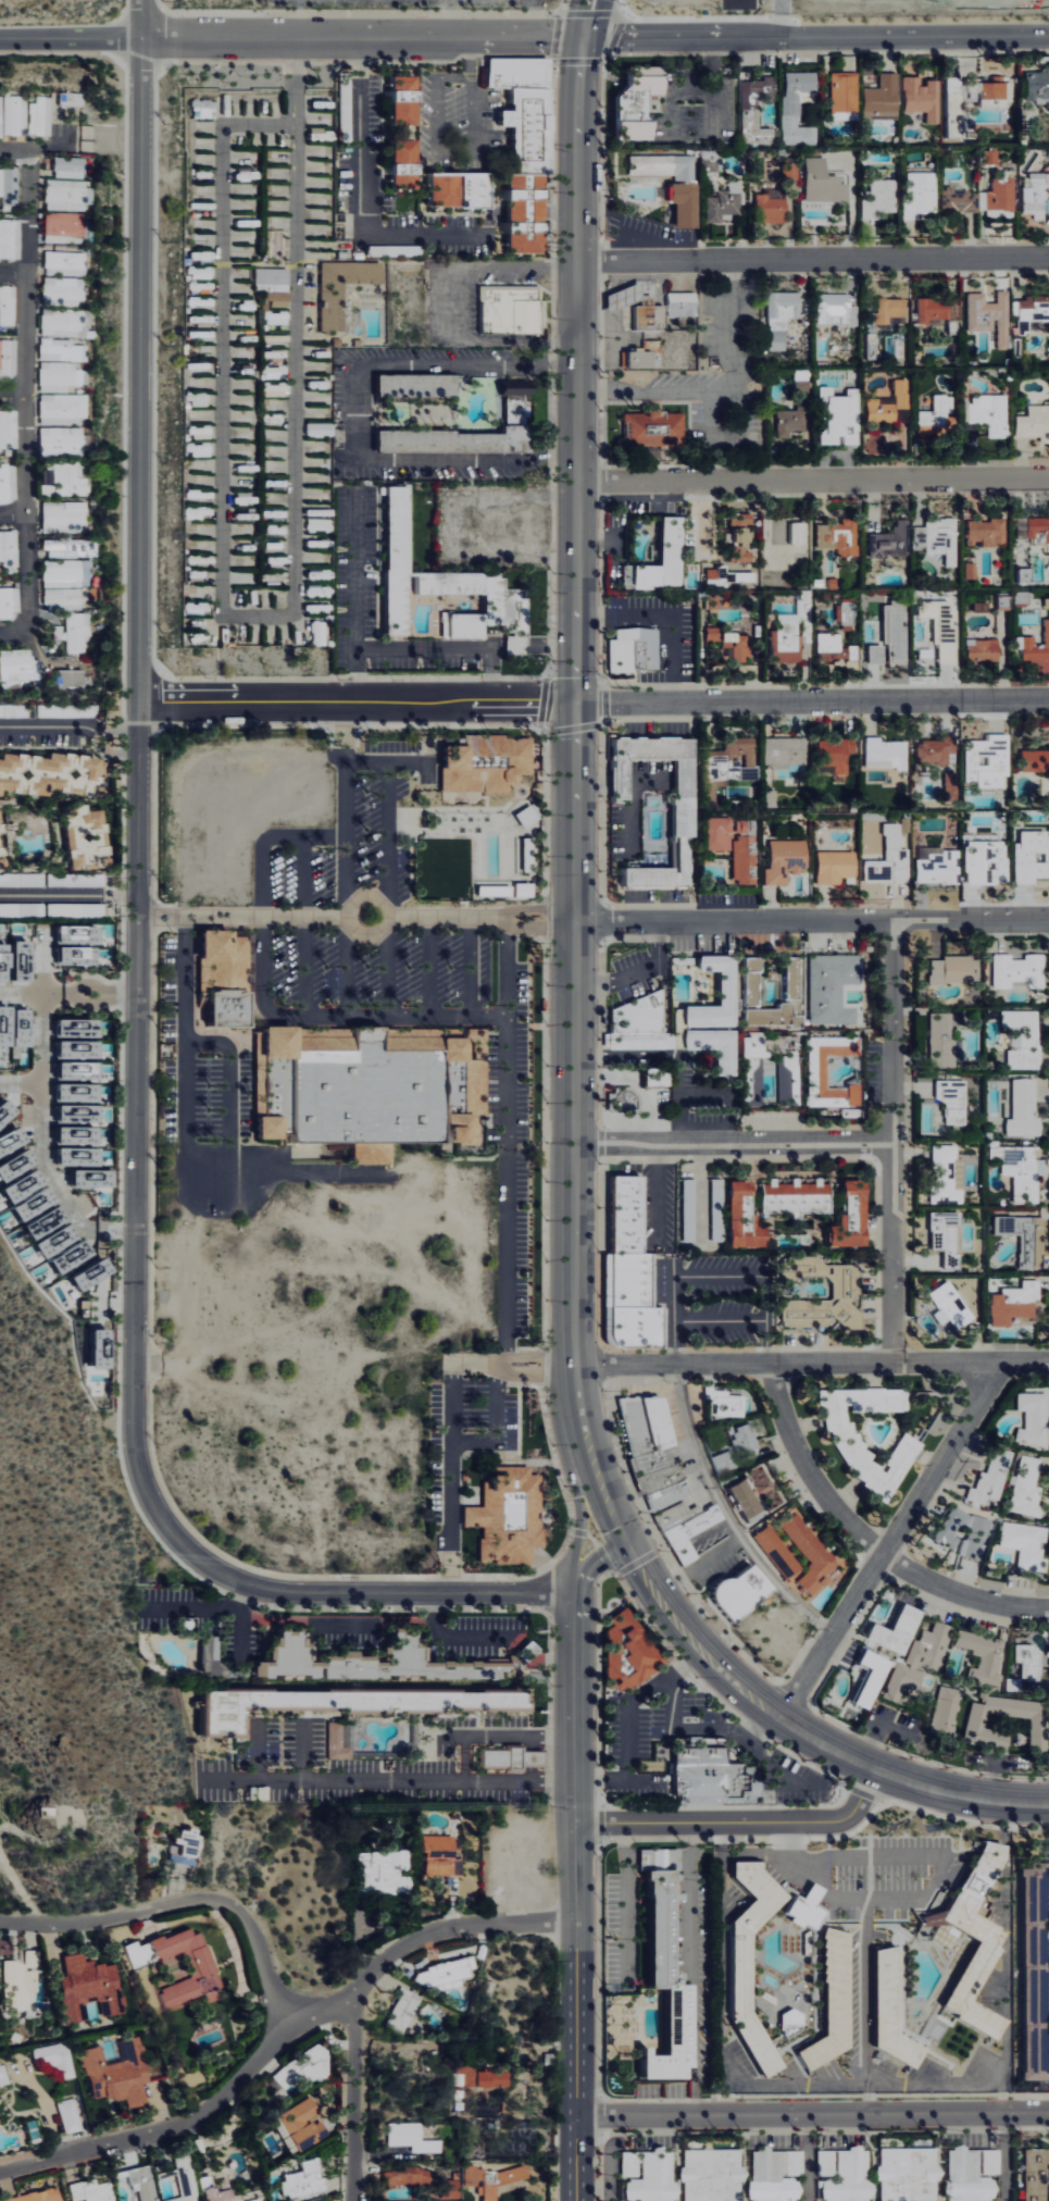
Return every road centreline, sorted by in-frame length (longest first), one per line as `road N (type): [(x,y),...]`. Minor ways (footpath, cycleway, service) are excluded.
road 1 (tertiary): [(145,38),(138,1439),(146,1473),(190,1545),(259,1587),(574,1593)]
road 2 (secondary): [(588,0),(576,76),(570,1366)]
road 3 (residential): [(139,705),(1048,703)]
road 4 (secondary): [(570,1366),(588,1462),(612,1518),(679,1627),(732,1683),(825,1750),(892,1777),(957,1799),(1048,1805)]
road 5 (residential): [(578,1923),(461,1927),(411,1943),(344,2000),(292,2020),(236,2087),(192,2122),(0,2175)]
road 6 (tertiary): [(574,1593),(578,2200)]
road 7 (residential): [(23,151),(23,633)]
road 8 (residential): [(570,1366),(1048,1361)]
road 9 (residential): [(574,261),(1048,258)]
road 10 (residential): [(574,482),(1048,479)]
road 11 (residential): [(575,925),(1048,923)]
road 12 (residential): [(578,2117),(1048,2115)]
road 13 (tertiary): [(579,37),(1048,37)]
road 14 (residential): [(891,922),(894,1363)]
road 15 (residential): [(145,38),(579,37)]
road 16 (residential): [(778,1720),(985,1390),(986,1361)]
road 17 (residential): [(1048,1610),(947,1590),(853,1528),(799,1456),(769,1364)]
road 18 (residential): [(292,2020),(266,1986),(238,1912),(222,1900),(117,1918),(0,1923)]
road 19 (residential): [(572,1144),(890,1144)]
road 20 (residential): [(574,1823),(809,1823)]
road 21 (residential): [(344,2000),(353,2027),(354,2200)]
road 22 (residential): [(809,1823),(877,1846),(901,1845),(921,1832),(936,1790)]
road 23 (tertiary): [(579,1429),(574,1593)]
road 24 (residential): [(0,39),(145,38)]

